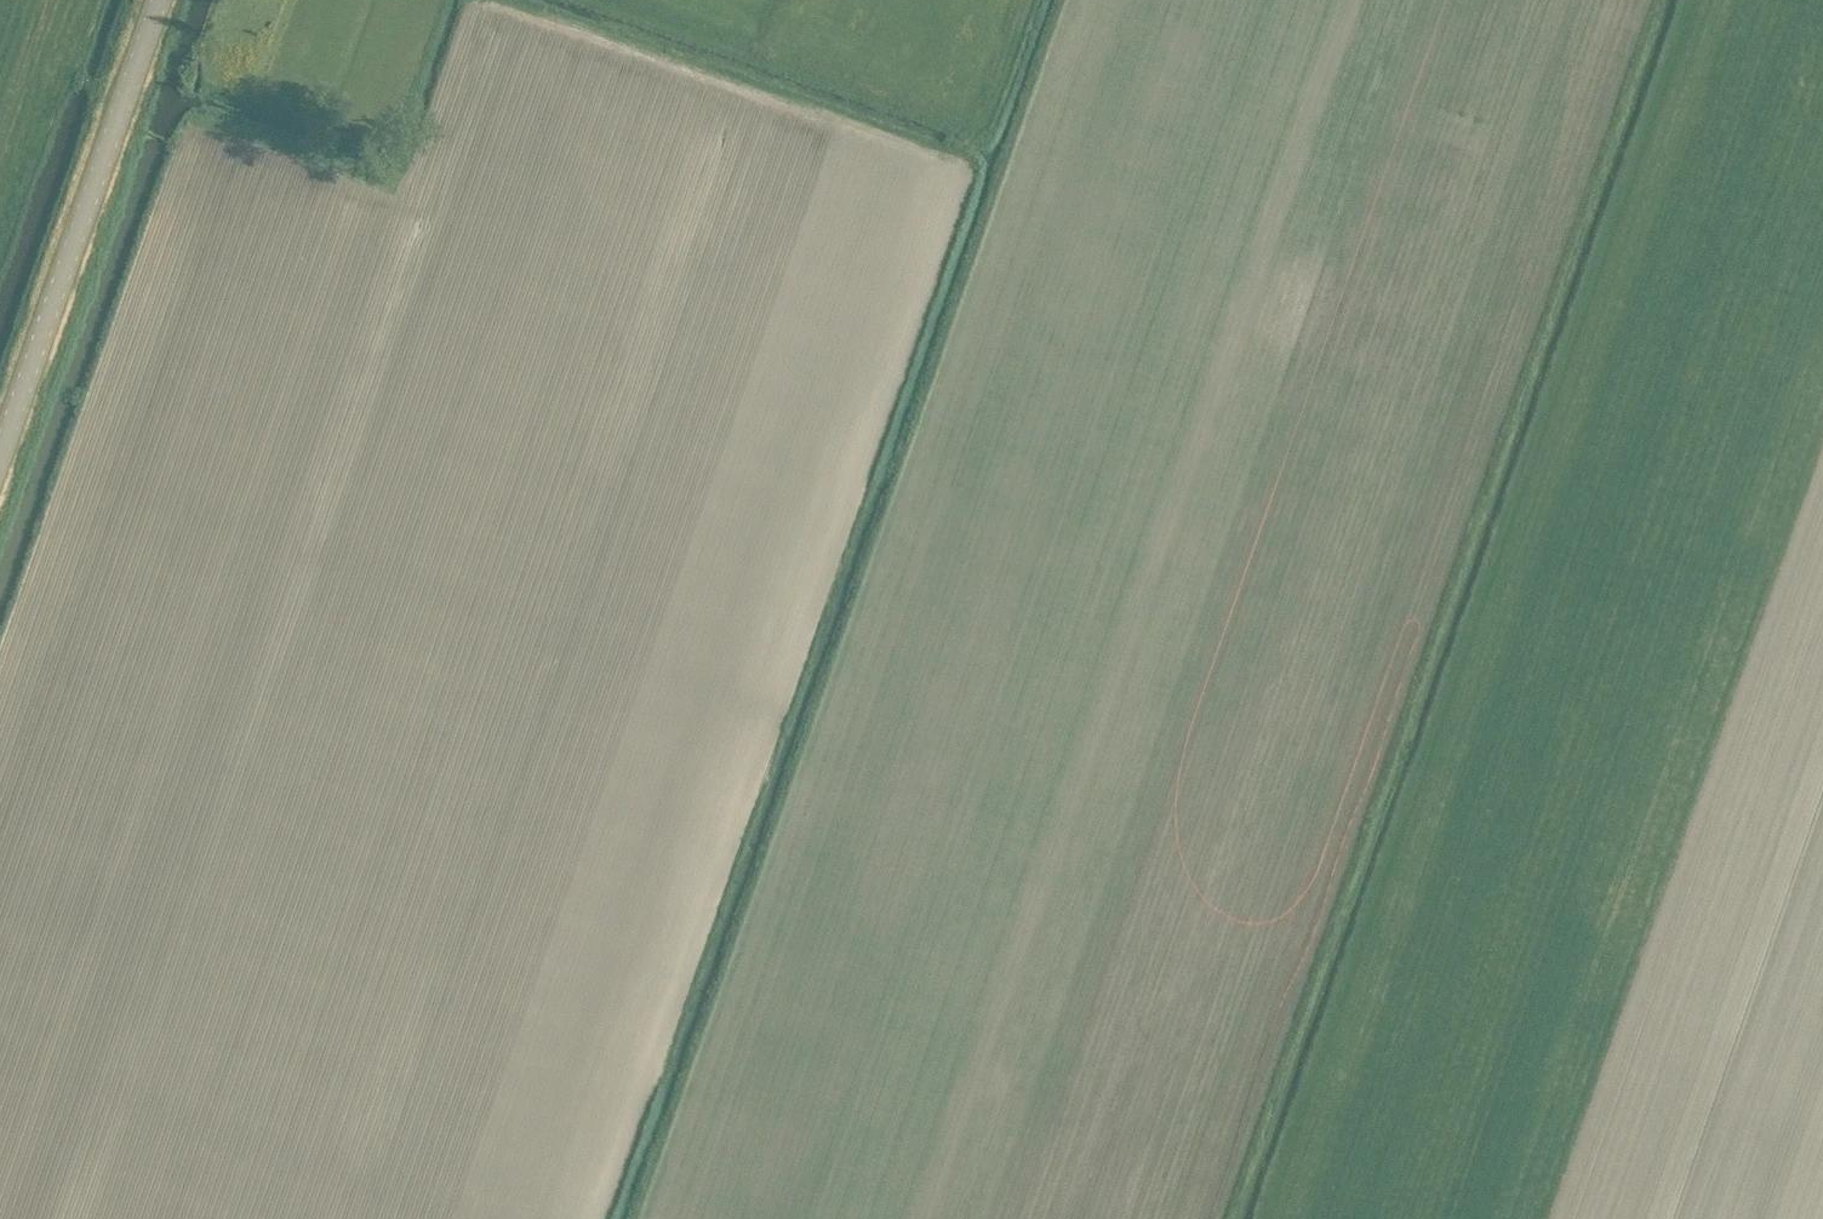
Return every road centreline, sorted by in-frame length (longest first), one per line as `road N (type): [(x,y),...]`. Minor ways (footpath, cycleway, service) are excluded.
road 1 (tertiary): [(0,474),(162,0)]

